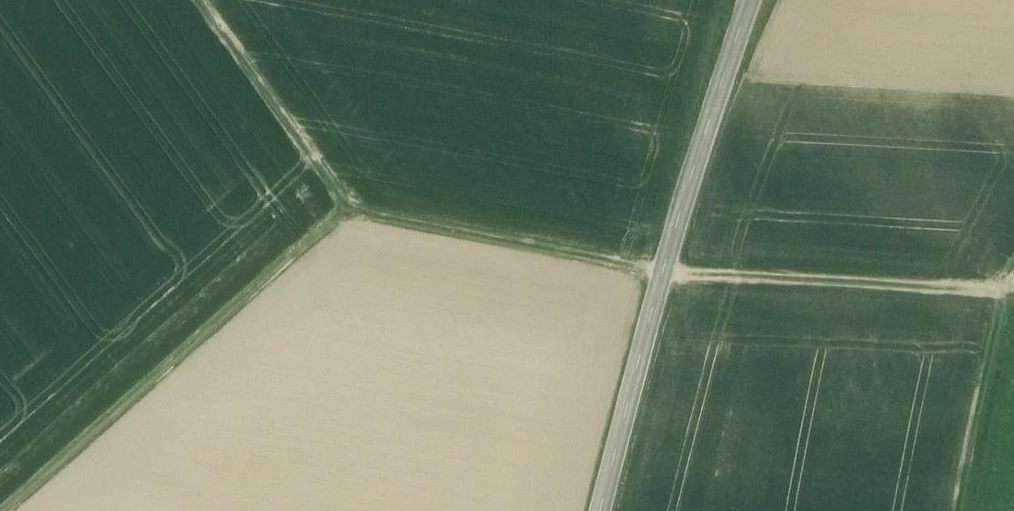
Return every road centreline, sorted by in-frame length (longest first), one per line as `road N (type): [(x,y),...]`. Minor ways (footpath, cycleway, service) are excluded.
road 1 (track): [(1013,298),(664,271),(341,210)]
road 2 (secondary): [(751,0),(664,271),(601,510)]
road 3 (track): [(2,510),(341,210)]
road 4 (track): [(193,0),(341,210)]
road 5 (track): [(1013,285),(961,510)]

